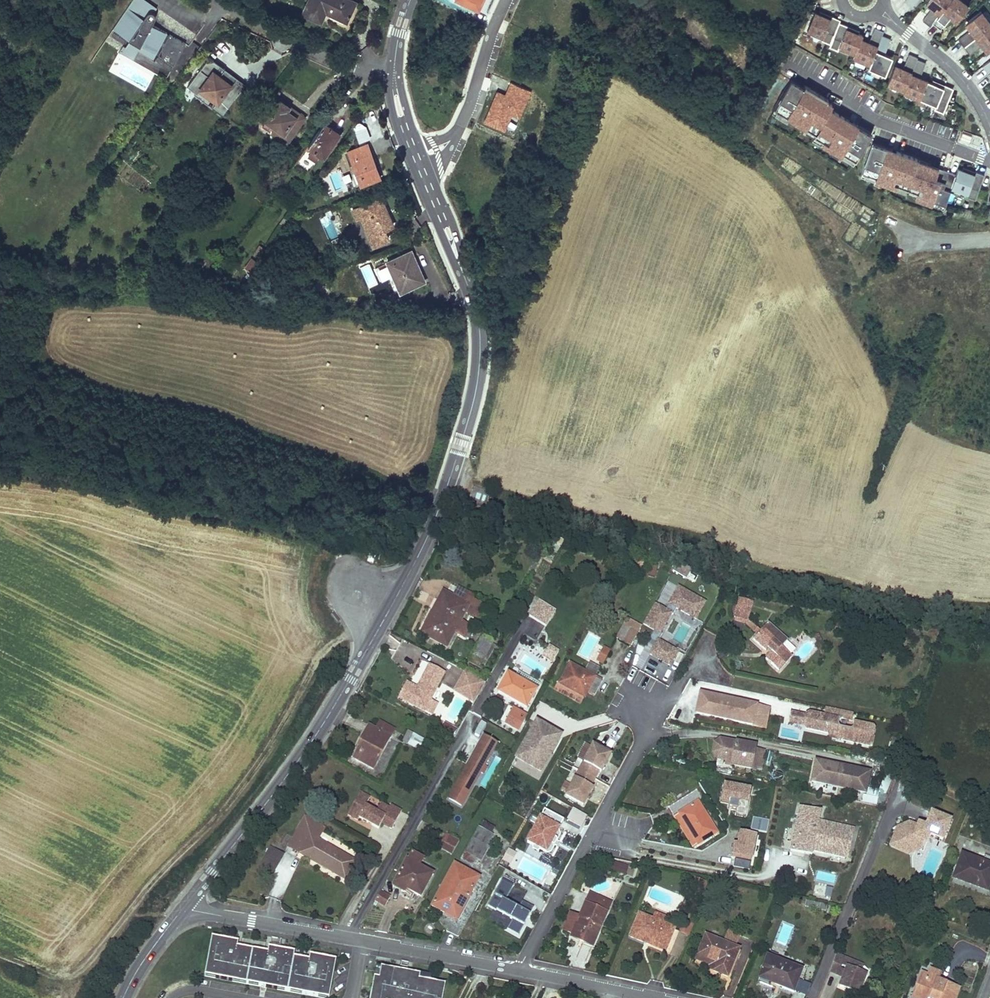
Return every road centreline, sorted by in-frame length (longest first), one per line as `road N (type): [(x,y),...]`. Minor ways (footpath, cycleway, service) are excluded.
road 1 (tertiary): [(392,75),(407,144),(477,317),(473,402),(428,536),(332,710),(187,903)]
road 2 (track): [(354,624),(239,799),(170,865),(101,952),(60,974),(0,956)]
road 3 (track): [(0,479),(272,528),(321,551),(347,579)]
road 4 (residential): [(362,941),(648,997)]
road 5 (residential): [(392,75),(313,52),(213,0)]
road 6 (residential): [(187,903),(362,941)]
road 7 (residential): [(989,119),(936,55),(879,10)]

